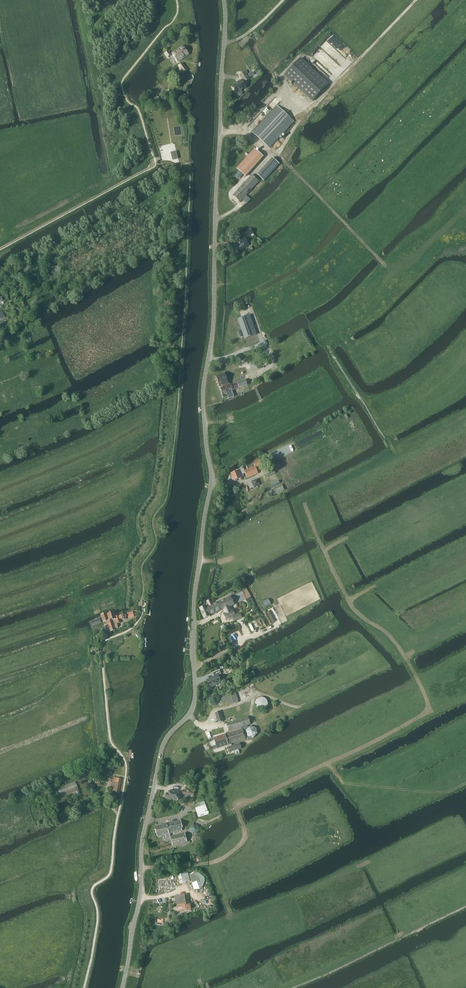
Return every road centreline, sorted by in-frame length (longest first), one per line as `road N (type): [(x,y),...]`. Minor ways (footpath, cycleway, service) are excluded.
road 1 (unclassified): [(122,987),(162,753),(195,704),(193,610),(212,483),(203,394),(214,316),(224,0)]
road 2 (track): [(270,153),(415,0)]
road 3 (track): [(249,657),(248,675),(261,694),(302,706),(387,667)]
road 4 (track): [(381,261),(276,154)]

